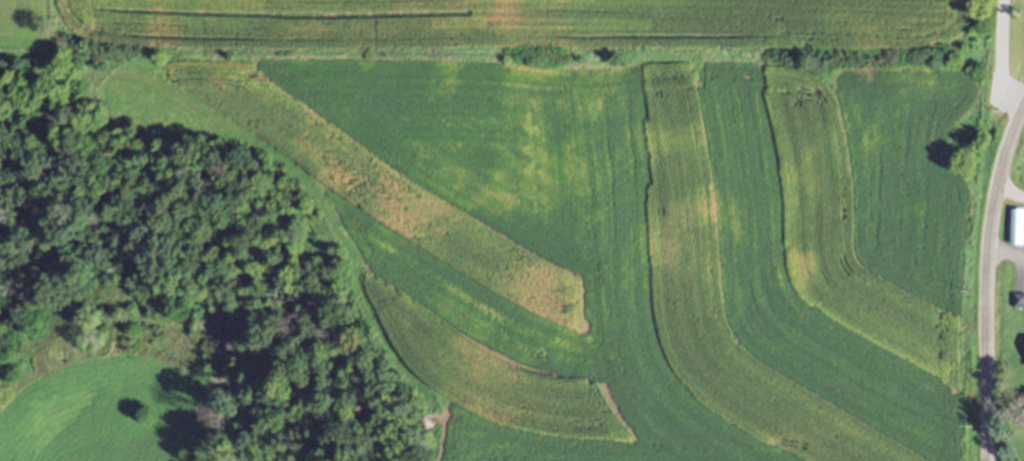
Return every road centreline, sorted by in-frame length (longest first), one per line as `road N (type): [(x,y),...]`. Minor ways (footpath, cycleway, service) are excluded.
road 1 (residential): [(984,460),(985,263),(994,193),(1023,109)]

